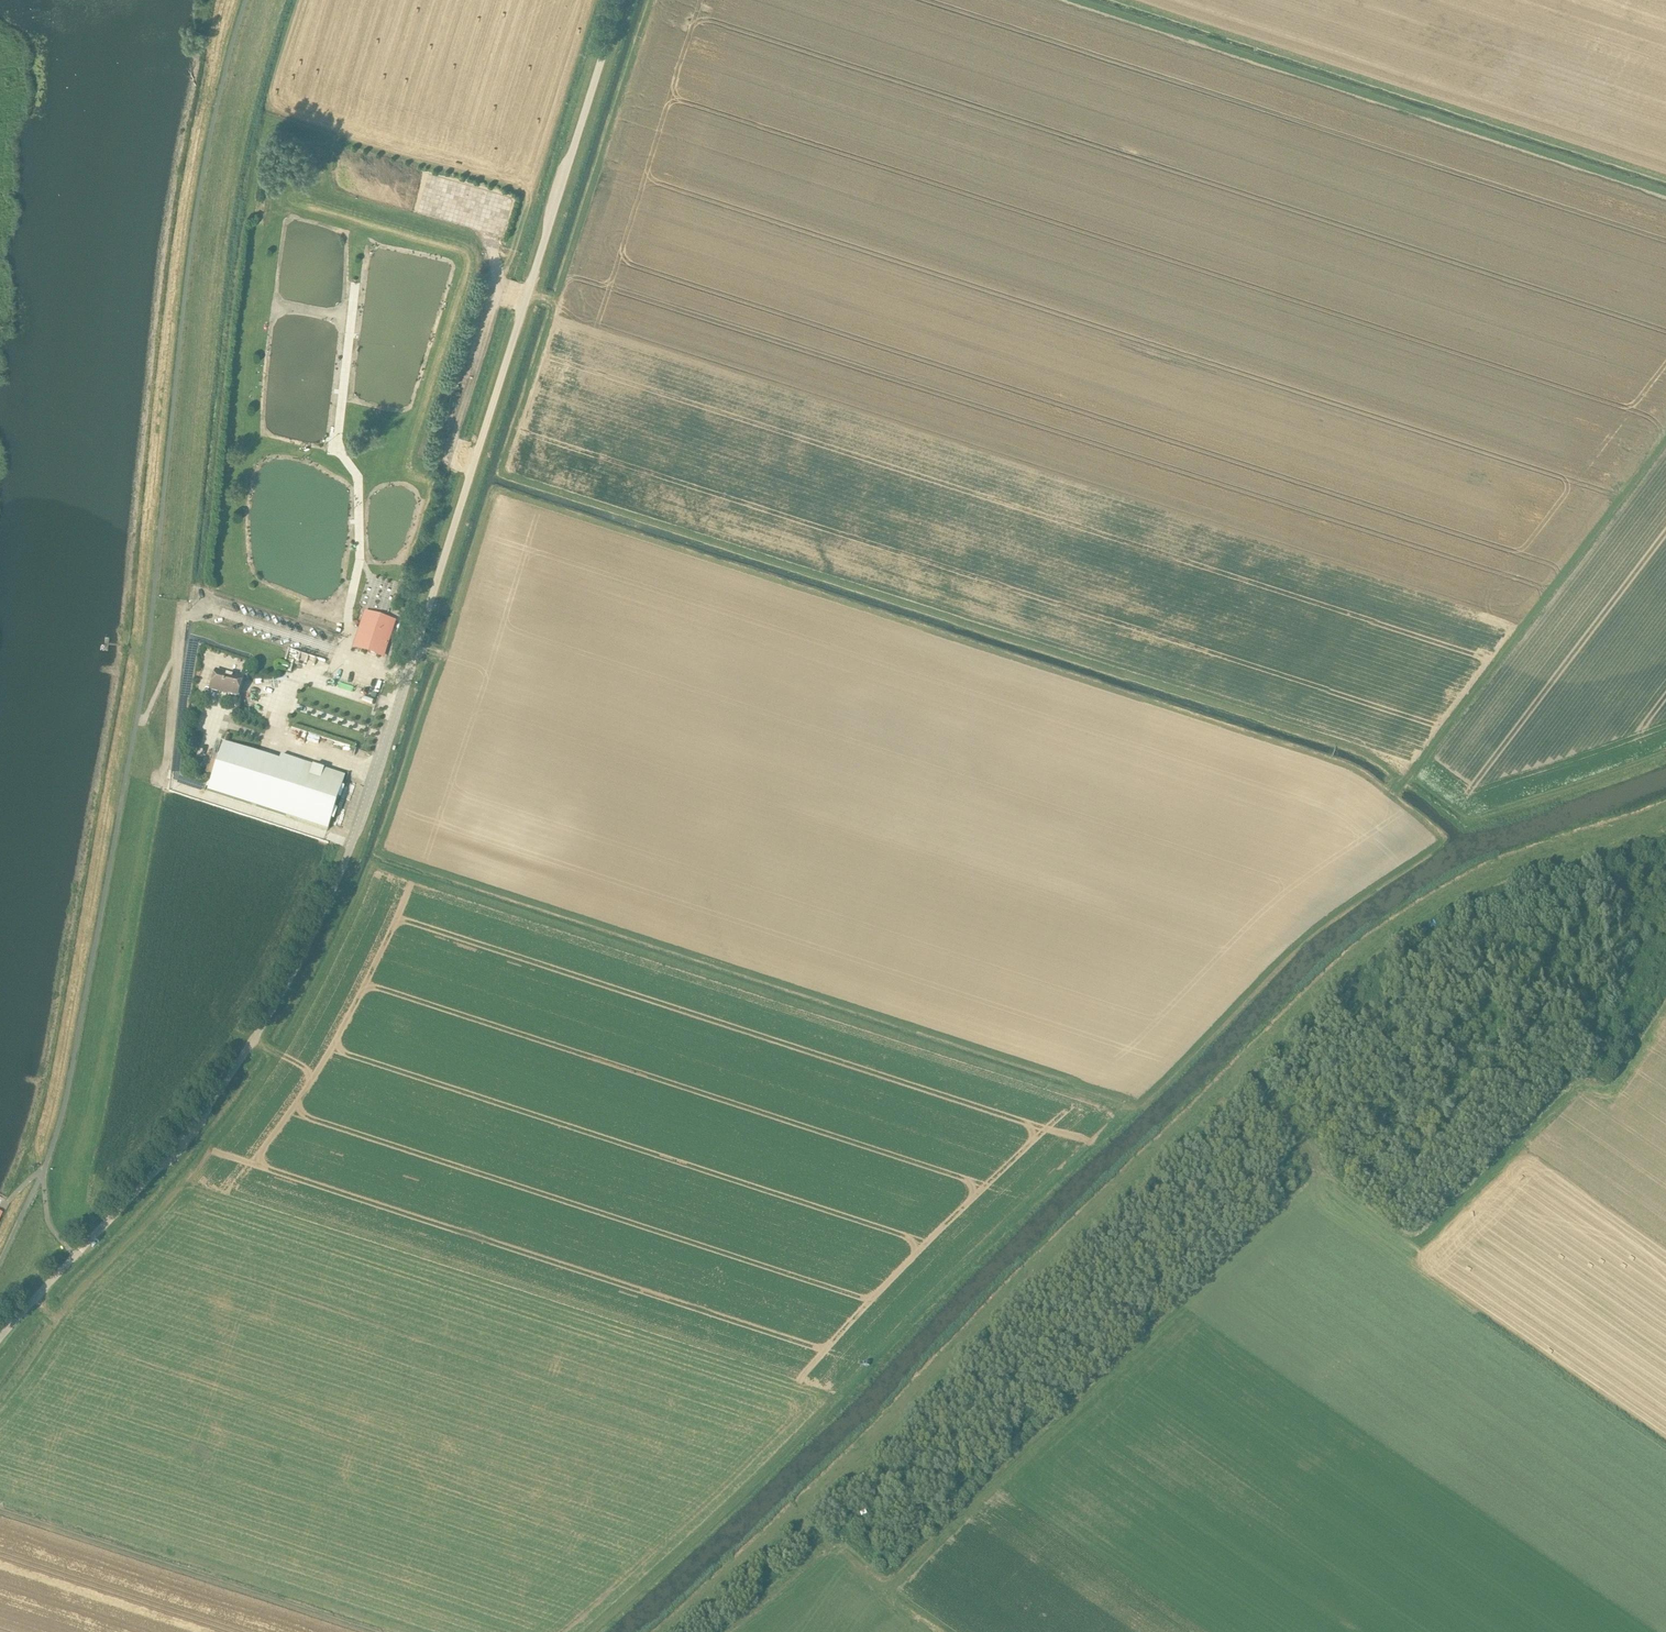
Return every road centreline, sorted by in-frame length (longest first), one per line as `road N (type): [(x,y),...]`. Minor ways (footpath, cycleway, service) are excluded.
road 1 (unclassified): [(0,1342),(220,1111),(282,1018),(329,928),(623,0)]

